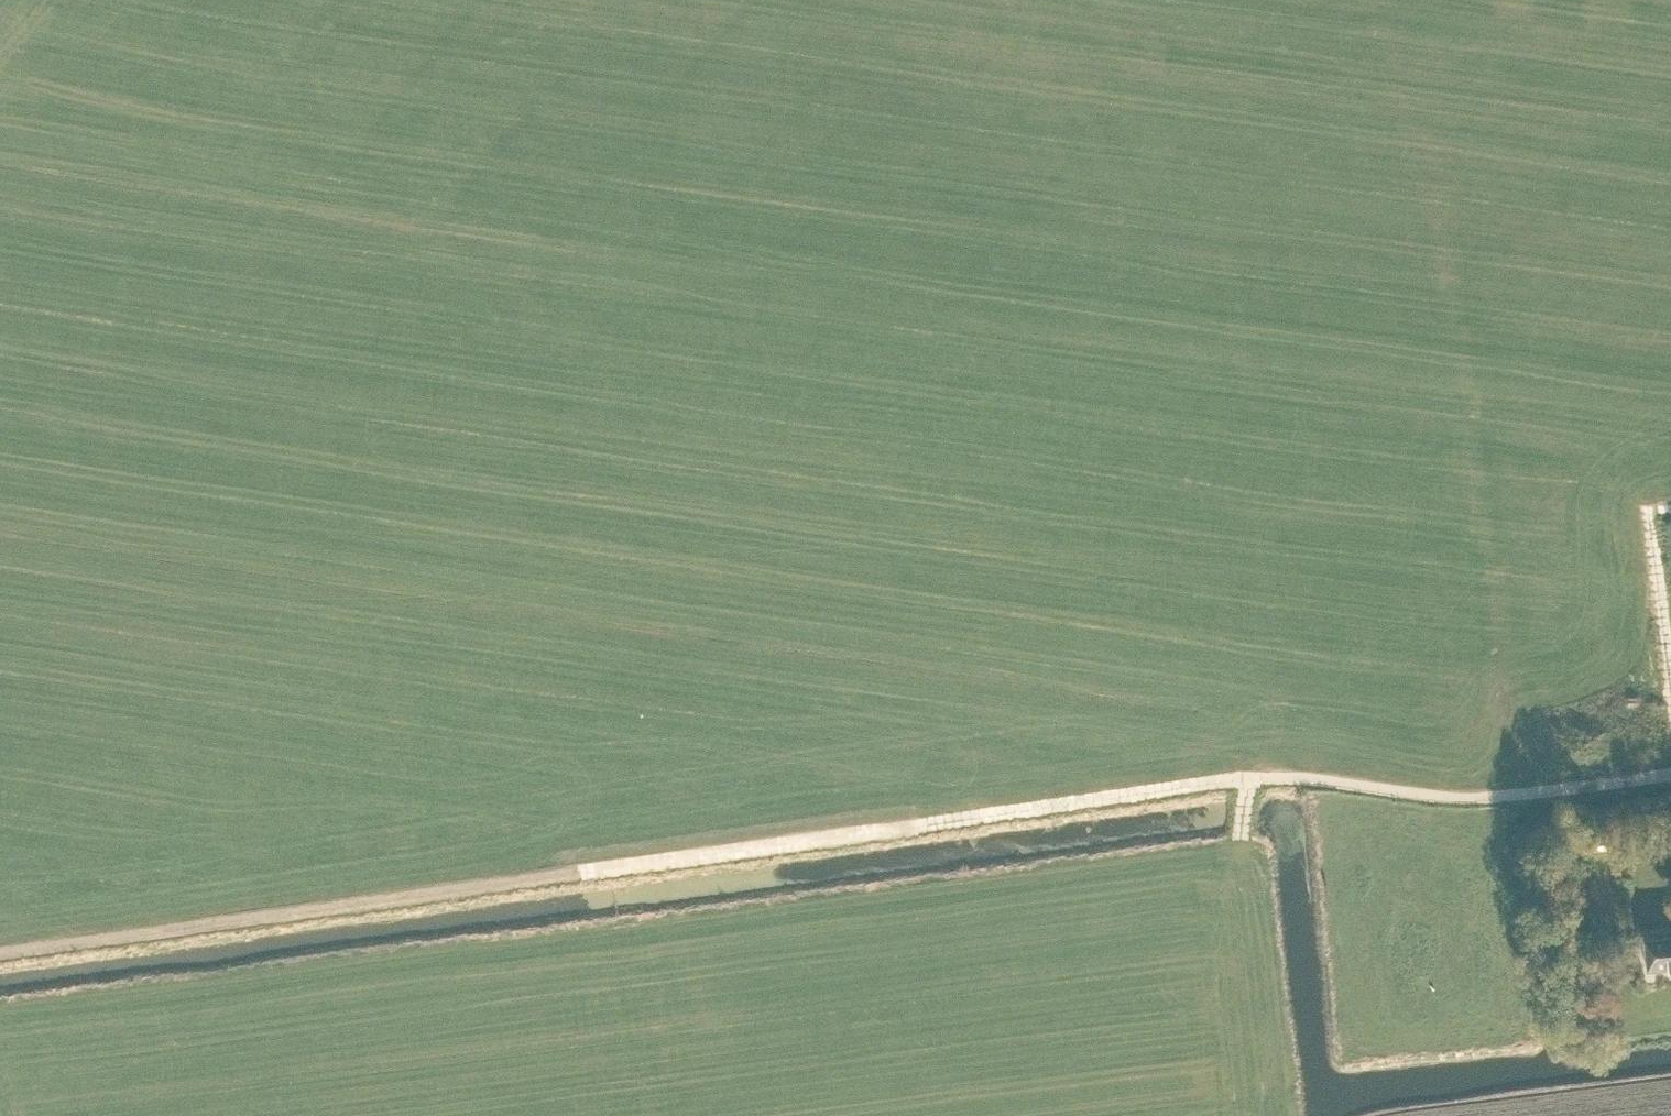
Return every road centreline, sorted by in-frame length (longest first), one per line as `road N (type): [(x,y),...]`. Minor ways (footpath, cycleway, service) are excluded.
road 1 (track): [(1670,774),(1468,798),(1252,777),(0,955)]

